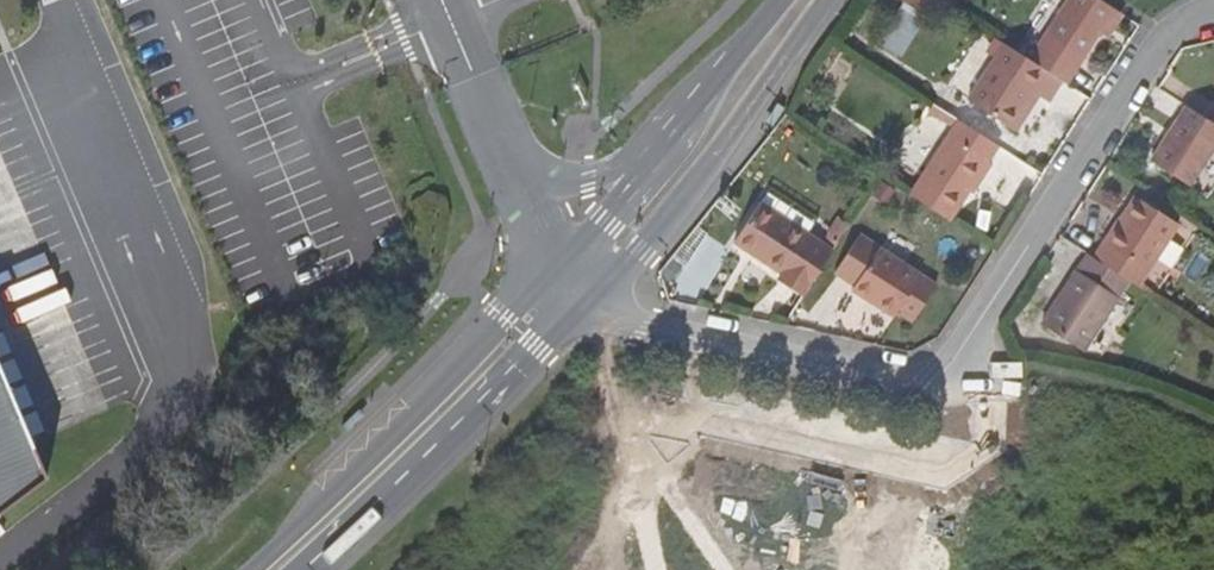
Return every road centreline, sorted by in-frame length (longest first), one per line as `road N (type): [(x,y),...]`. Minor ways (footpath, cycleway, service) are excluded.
road 1 (residential): [(591,298),(644,330),(884,383),(942,376),(985,330),(1175,39),(1213,14)]
road 2 (tertiary): [(555,268),(250,569)]
road 3 (tertiary): [(307,569),(591,298)]
road 4 (tertiary): [(591,298),(642,250),(829,0)]
road 5 (tertiary): [(782,0),(555,268)]

